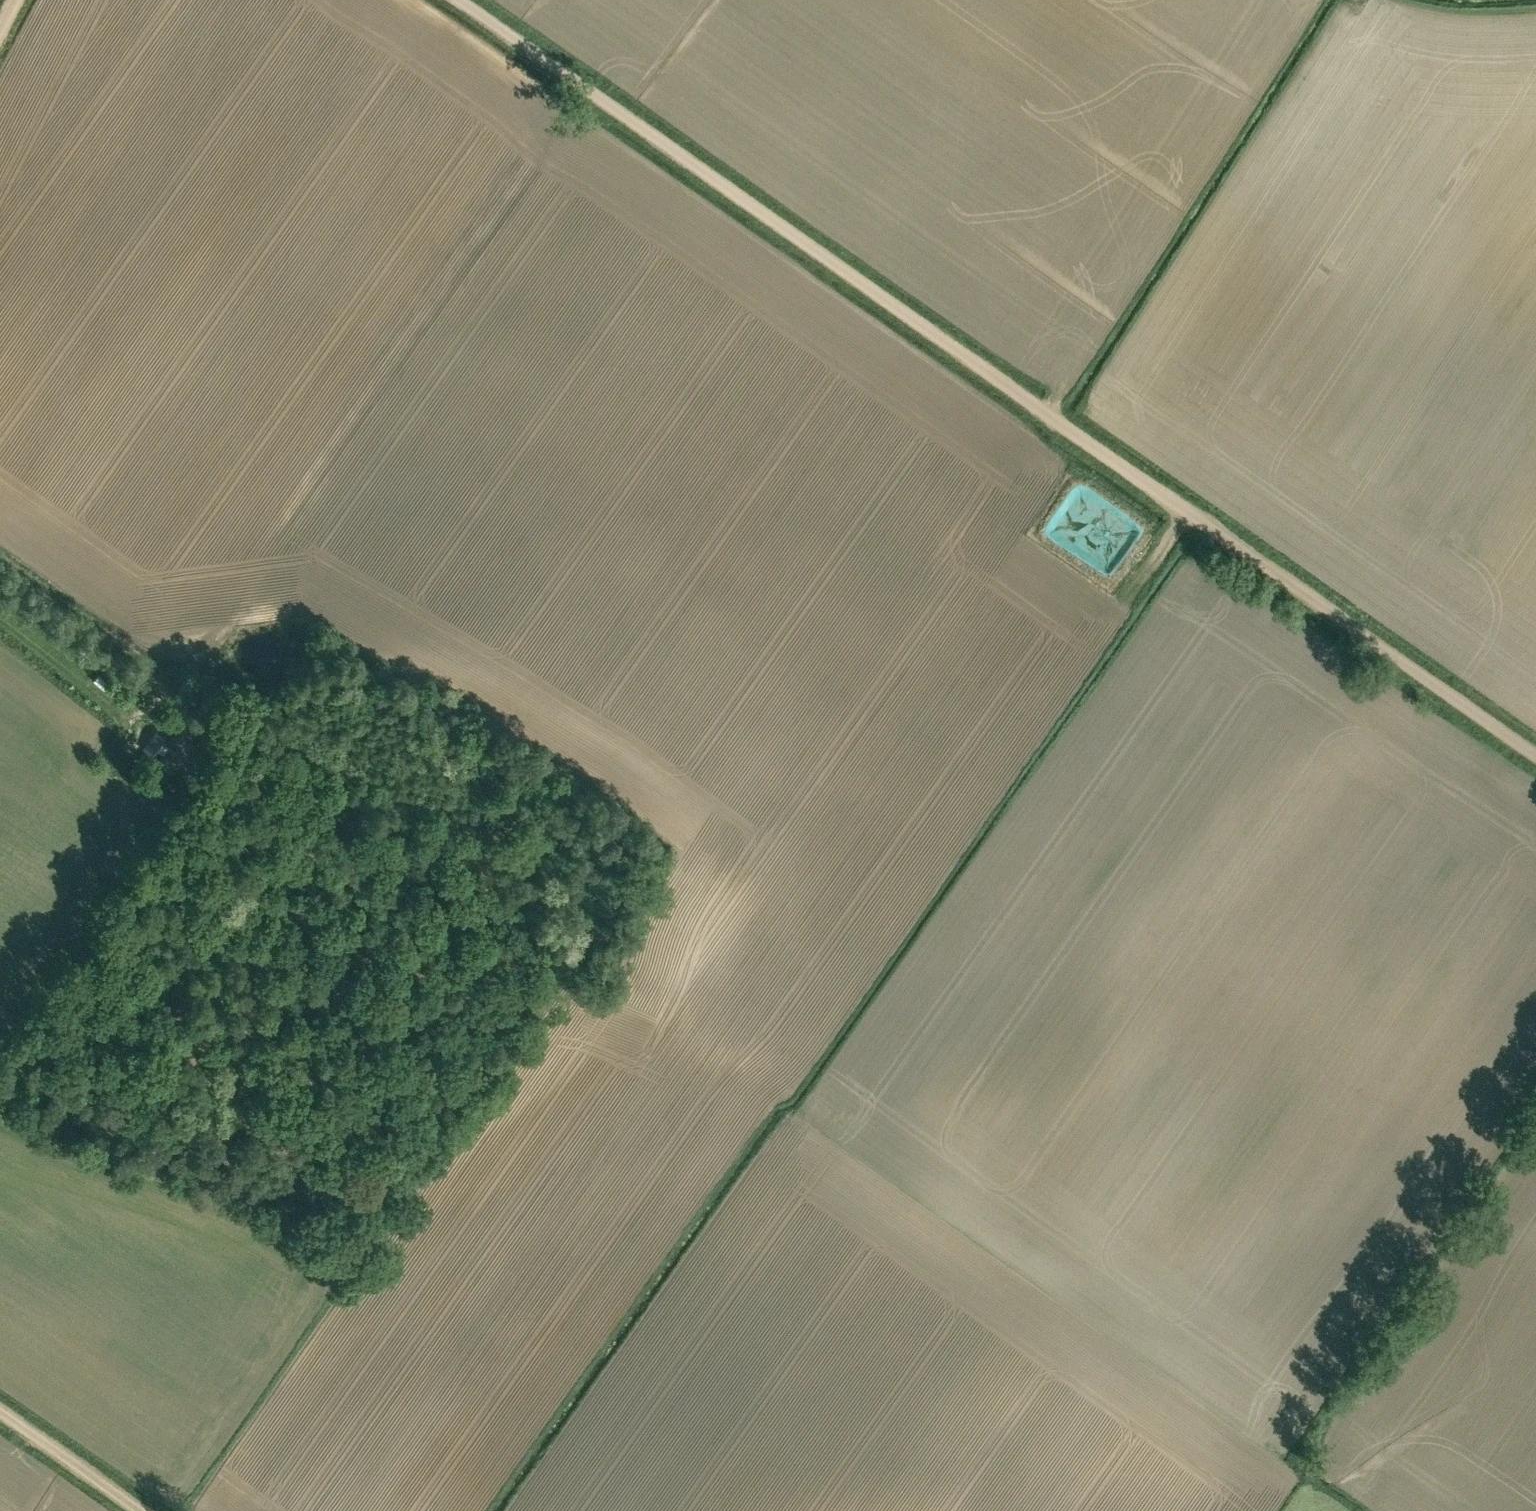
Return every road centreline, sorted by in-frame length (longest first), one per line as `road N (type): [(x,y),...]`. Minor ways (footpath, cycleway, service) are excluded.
road 1 (track): [(461,0),(1535,756)]
road 2 (track): [(128,1510),(0,1420)]

